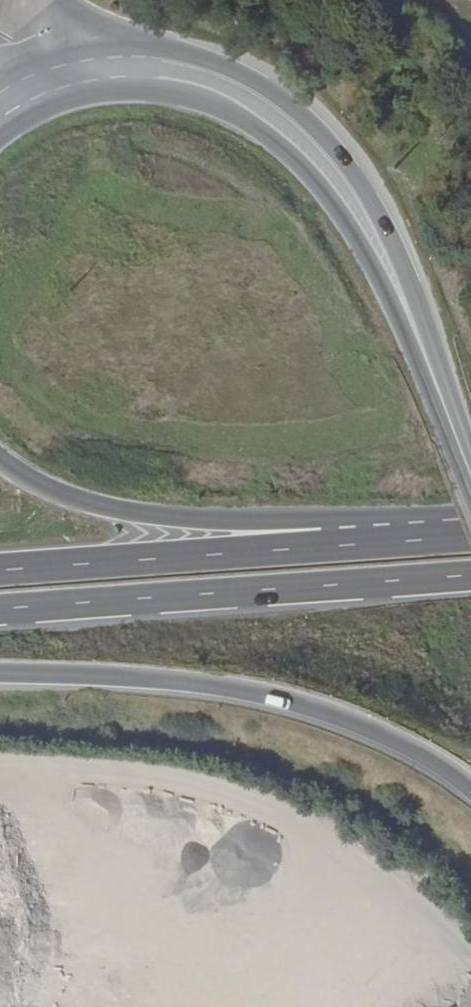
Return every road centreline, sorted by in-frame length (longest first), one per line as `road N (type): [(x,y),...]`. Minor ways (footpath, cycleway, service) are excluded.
road 1 (trunk): [(422,354),(415,294),(354,178),(326,140),(246,78),(168,50),(105,44),(0,70)]
road 2 (secondary): [(0,135),(58,101),(120,90),(230,113),(268,135),(322,191),(422,354)]
road 3 (trunk): [(0,672),(136,677),(249,693),(405,746),(470,790)]
road 4 (trunk): [(457,538),(396,515),(240,521),(106,506),(63,494),(0,459)]
road 5 (trunk): [(0,611),(470,577)]
road 6 (trunk): [(457,538),(0,572)]
road 7 (secondary): [(422,354),(470,473)]

